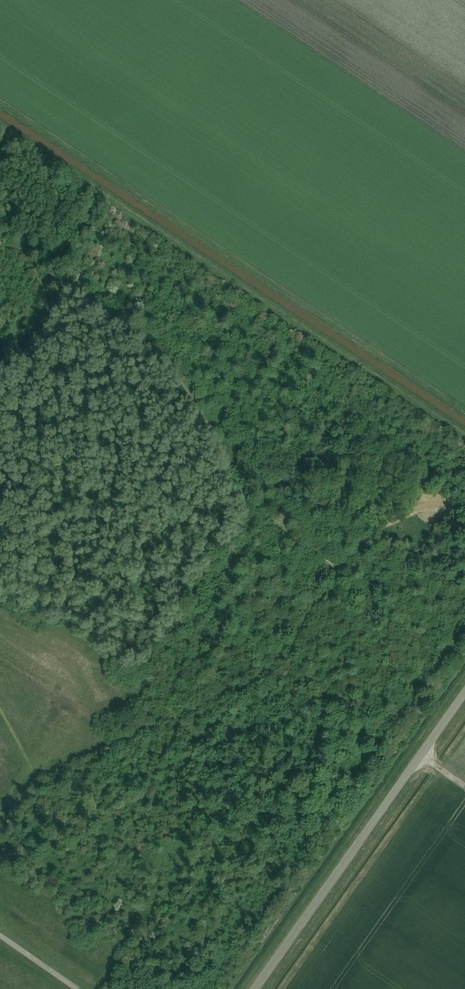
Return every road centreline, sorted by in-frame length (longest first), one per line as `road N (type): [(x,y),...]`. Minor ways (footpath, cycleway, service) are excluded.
road 1 (unclassified): [(255,988),(464,694)]

